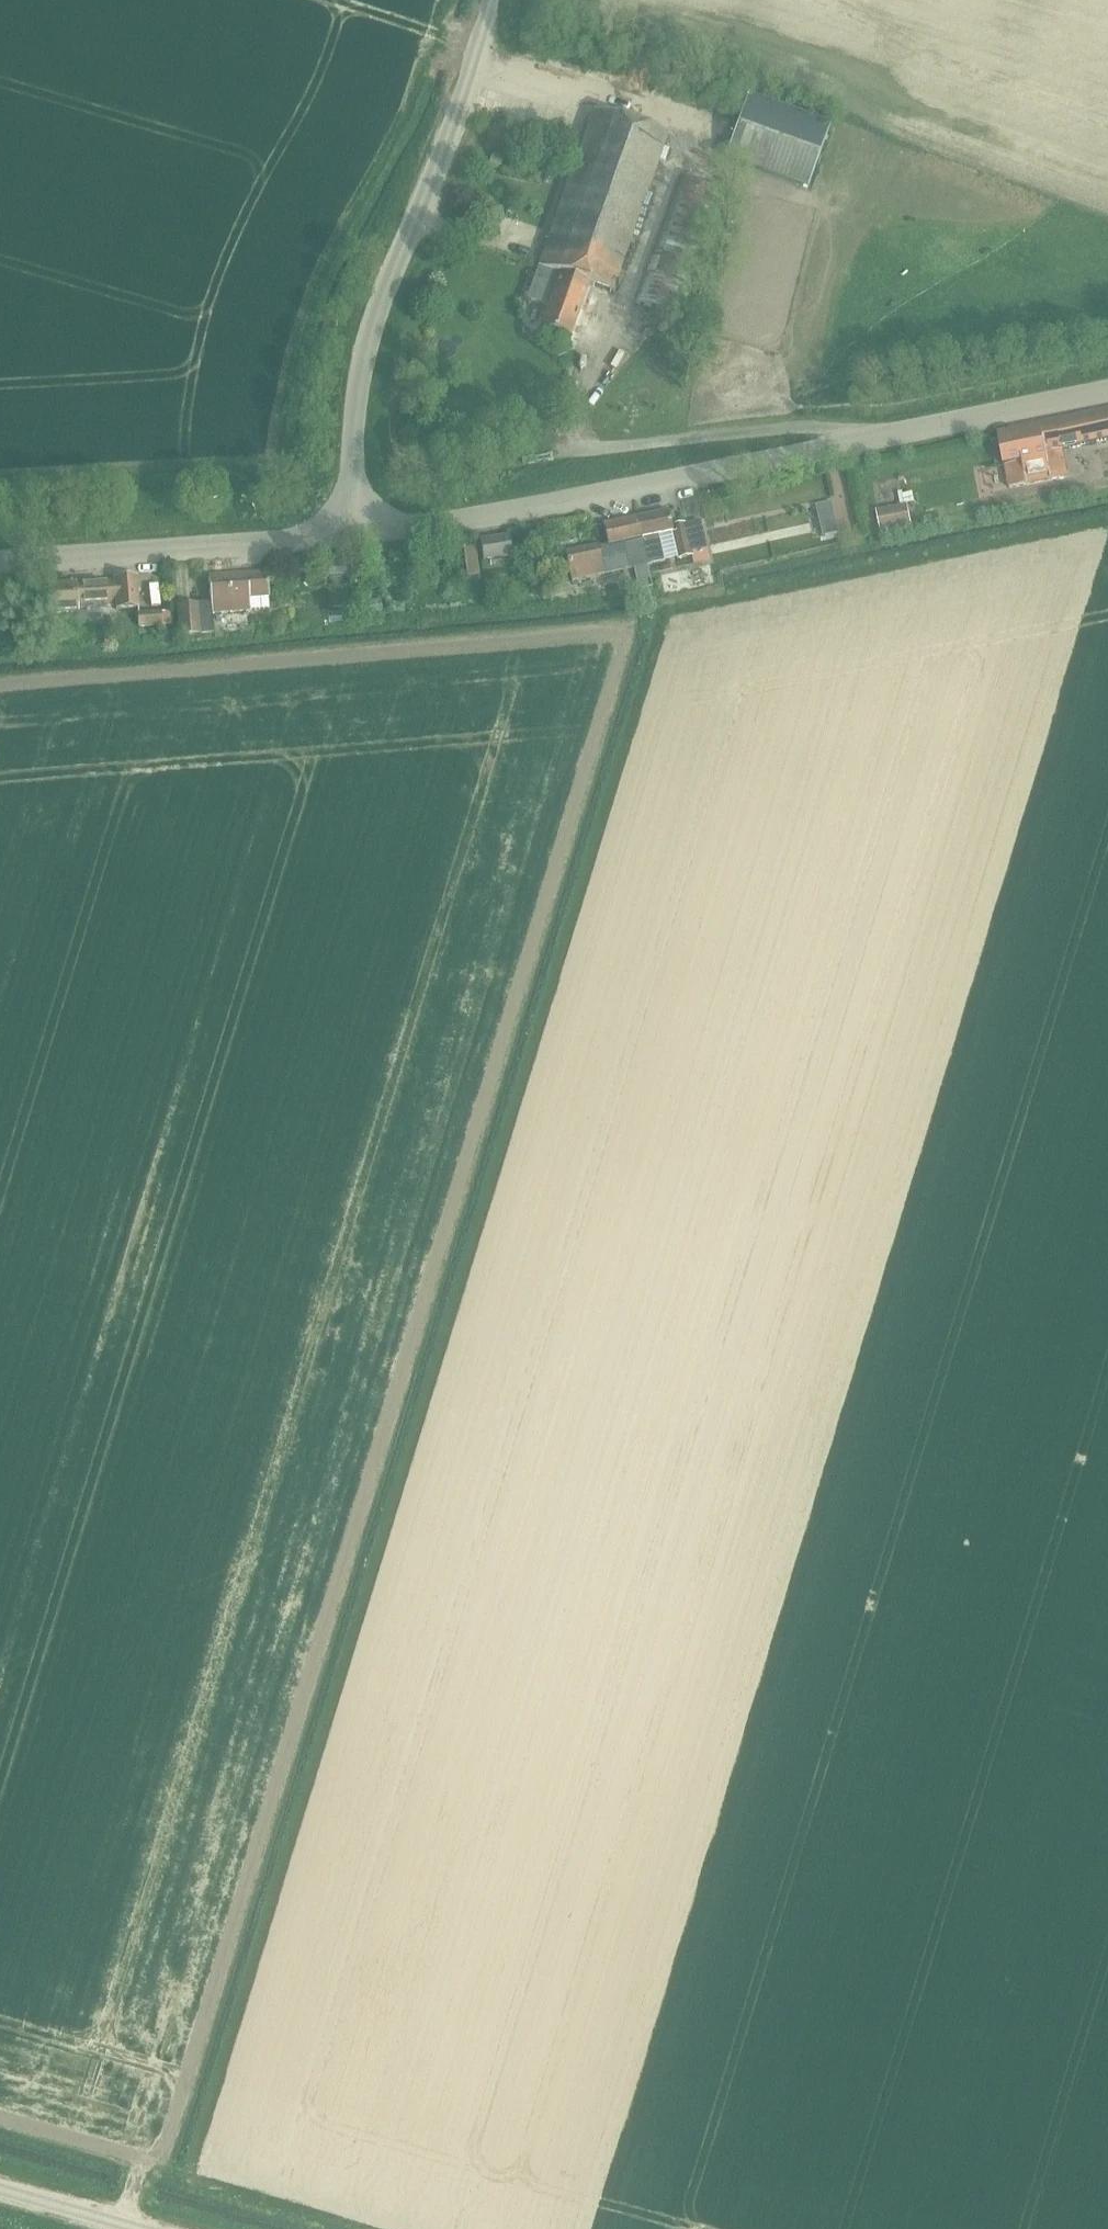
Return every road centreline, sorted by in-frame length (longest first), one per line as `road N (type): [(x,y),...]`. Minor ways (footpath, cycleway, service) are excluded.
road 1 (unclassified): [(351,534),(516,510),(1107,394)]
road 2 (unclassified): [(351,534),(370,334),(460,110),(492,0)]
road 3 (unclassified): [(0,566),(351,534)]
road 4 (tertiary): [(141,2228),(0,2188)]

